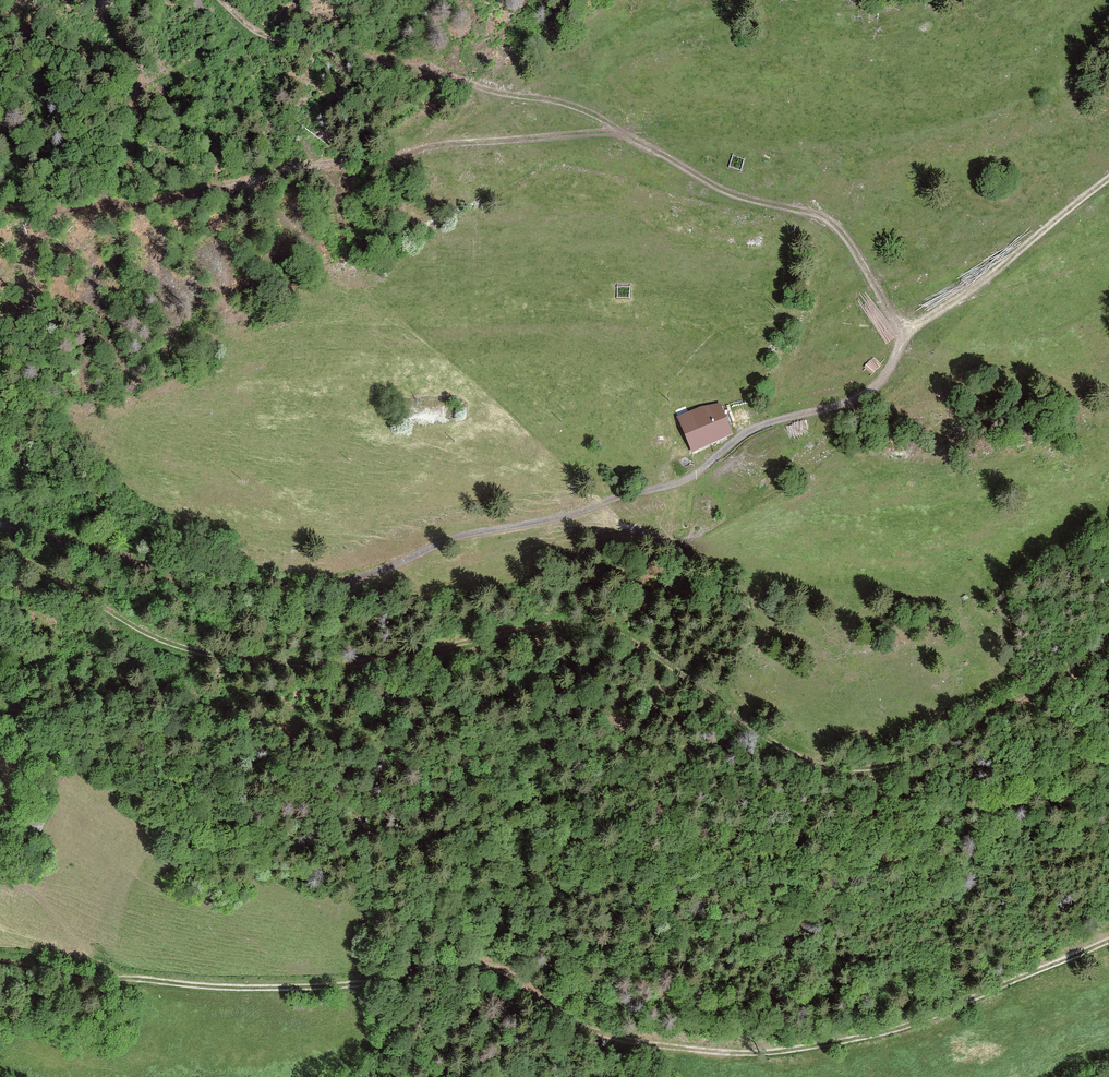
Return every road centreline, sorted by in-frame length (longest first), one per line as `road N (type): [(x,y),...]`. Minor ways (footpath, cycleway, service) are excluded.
road 1 (track): [(0,551),(145,632),(213,655),(346,665),(569,624),(598,626),(637,643),(788,753),(849,771),(885,768),(960,738),(1108,640)]
road 2 (track): [(0,965),(249,990),(353,986),(487,967),(595,1032),(749,1055),(898,1030),(1108,943)]
road 3 (track): [(222,0),(263,34),(572,108),(720,187),(835,225),(905,330),(1108,386)]
road 4 (track): [(905,330),(872,390),(850,404),(746,433),(673,485),(620,494),(575,515),(454,536),(327,585),(196,584),(0,526)]
road 5 (track): [(0,213),(142,205),(290,166),(618,130)]
road 6 (track): [(905,330),(968,292),(1108,177)]

